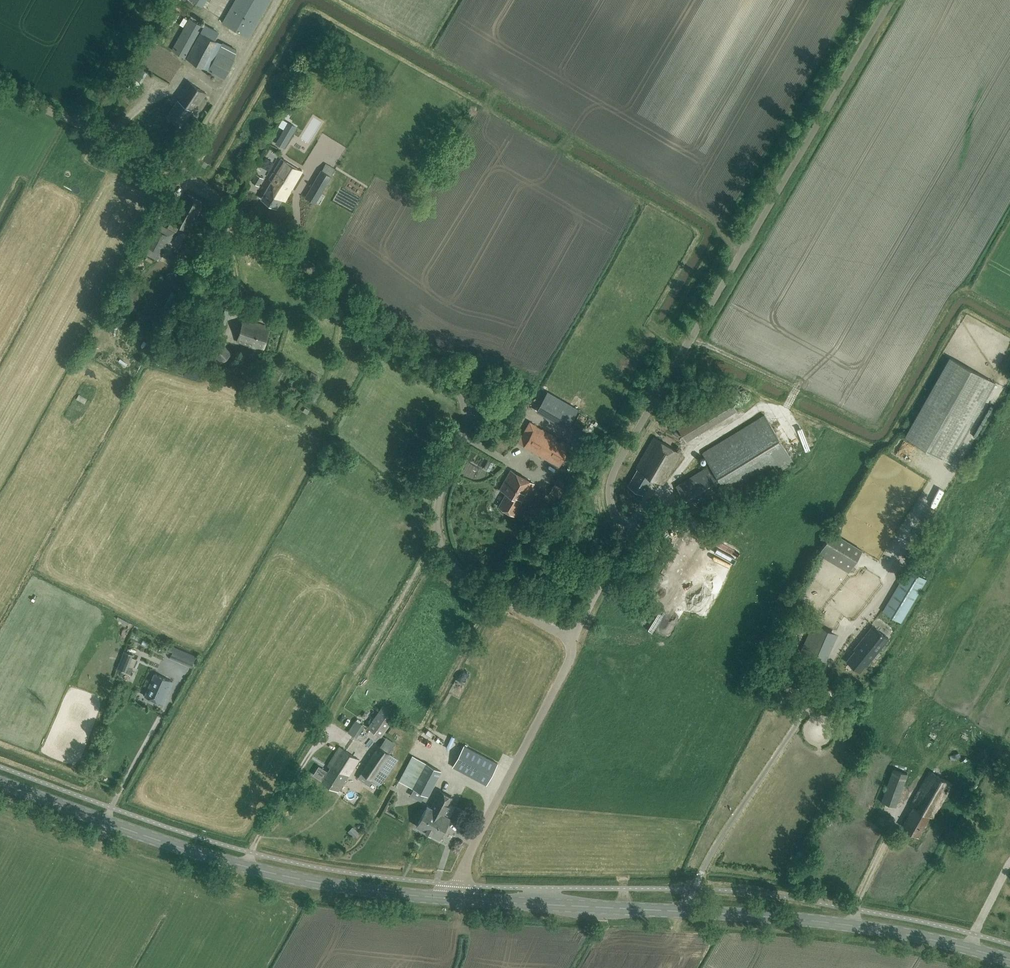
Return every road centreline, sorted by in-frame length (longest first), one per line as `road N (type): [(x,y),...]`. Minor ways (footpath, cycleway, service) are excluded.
road 1 (unclassified): [(572,641),(476,586),(445,554),(437,503),(466,413),(448,375),(207,192),(0,90)]
road 2 (unclassified): [(572,641),(623,540),(610,497),(616,470),(891,0)]
road 3 (secondary): [(1009,960),(839,923),(457,900)]
road 4 (secondary): [(457,900),(242,866),(0,783)]
road 5 (unclassified): [(457,900),(465,865),(572,641)]
road 6 (track): [(76,123),(145,0)]

